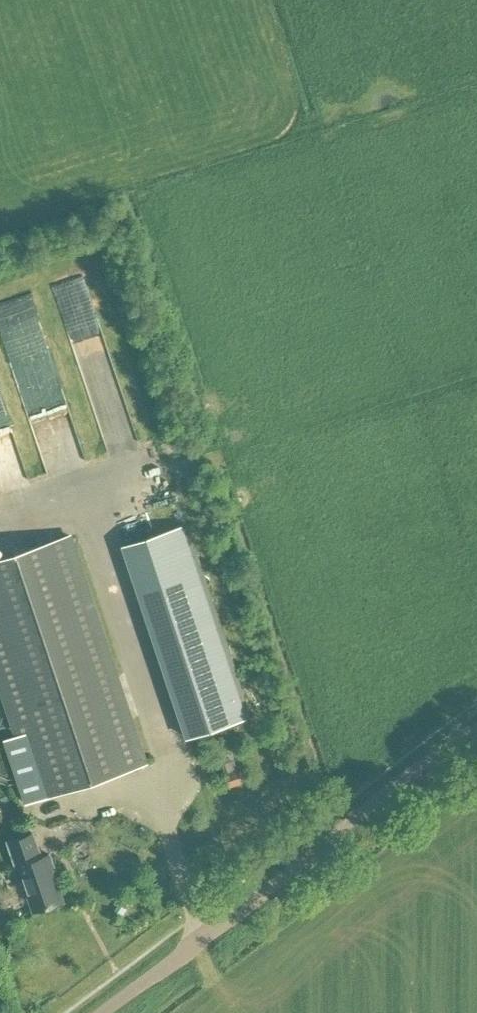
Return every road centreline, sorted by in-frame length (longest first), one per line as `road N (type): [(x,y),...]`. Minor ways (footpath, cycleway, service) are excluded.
road 1 (unclassified): [(102,1012),(430,761)]

